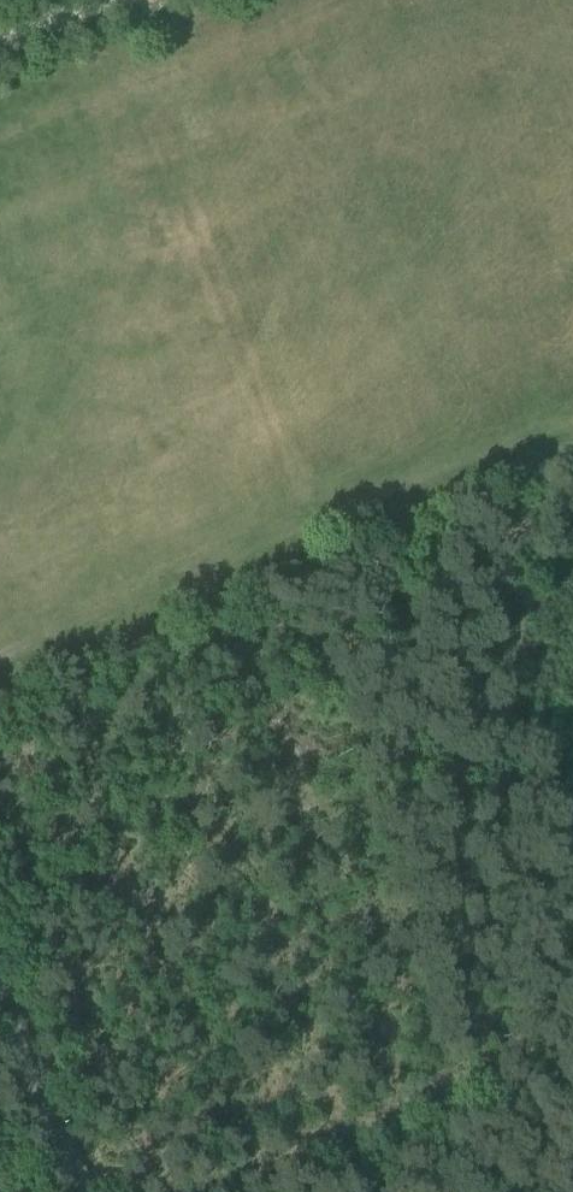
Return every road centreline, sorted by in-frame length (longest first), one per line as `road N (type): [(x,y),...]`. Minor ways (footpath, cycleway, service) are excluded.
road 1 (unclassified): [(78,1191),(0,1009)]

